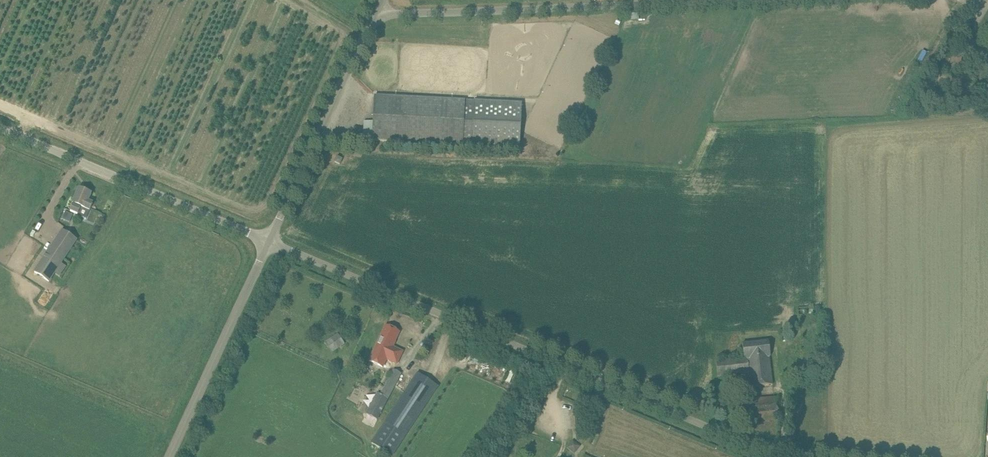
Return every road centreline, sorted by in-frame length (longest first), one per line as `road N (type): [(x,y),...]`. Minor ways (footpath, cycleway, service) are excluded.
road 1 (unclassified): [(817,456),(268,239)]
road 2 (unclassified): [(268,239),(0,121)]
road 3 (residential): [(268,239),(383,0)]
road 4 (unclassified): [(383,0),(544,0)]
road 5 (residential): [(169,456),(231,326)]
road 6 (unclassified): [(345,377),(231,326)]

